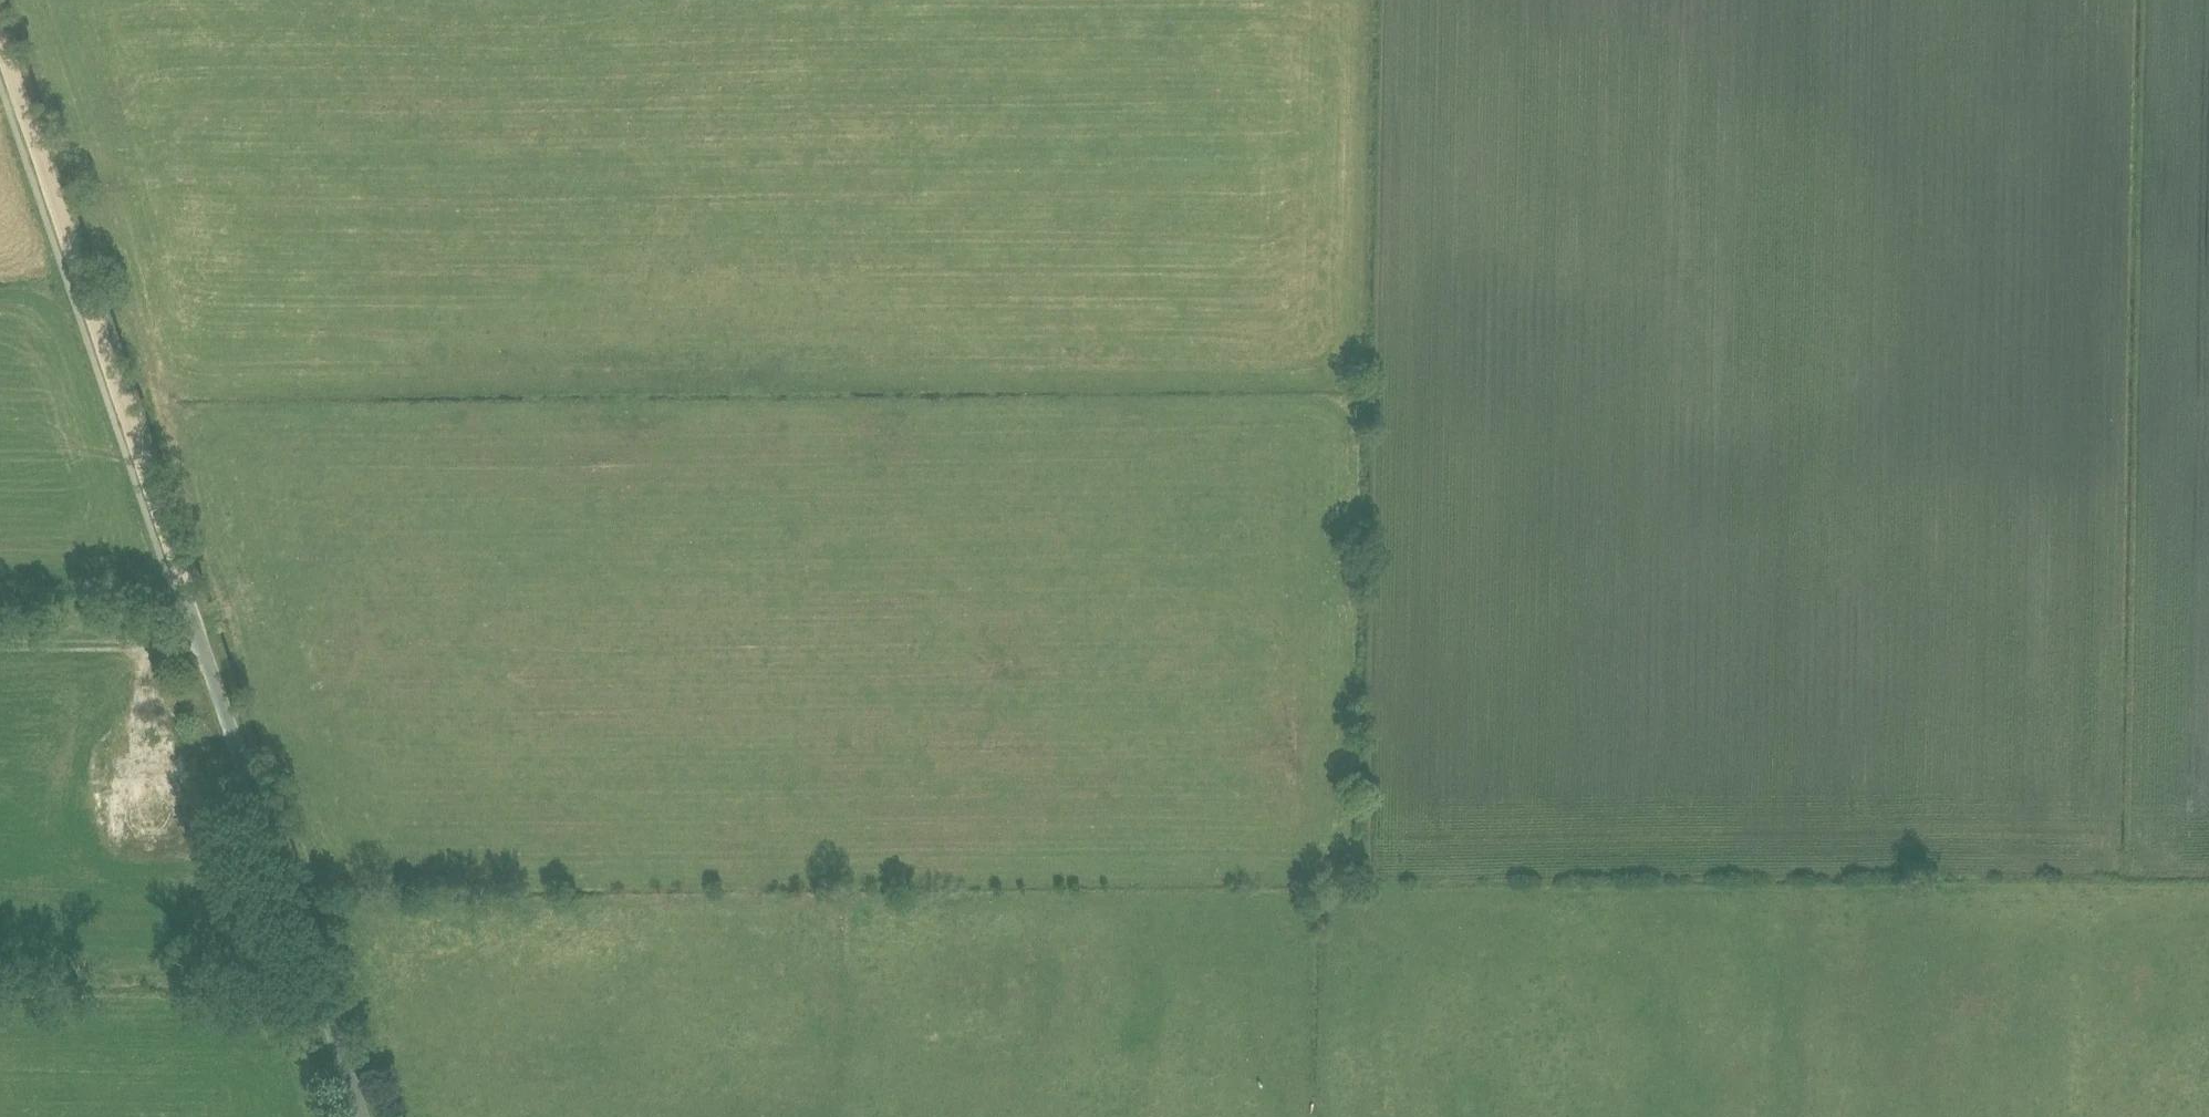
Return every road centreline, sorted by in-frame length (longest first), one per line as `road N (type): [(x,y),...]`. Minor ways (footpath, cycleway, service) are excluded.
road 1 (track): [(0,42),(182,587)]
road 2 (unclassified): [(361,1116),(182,587)]

